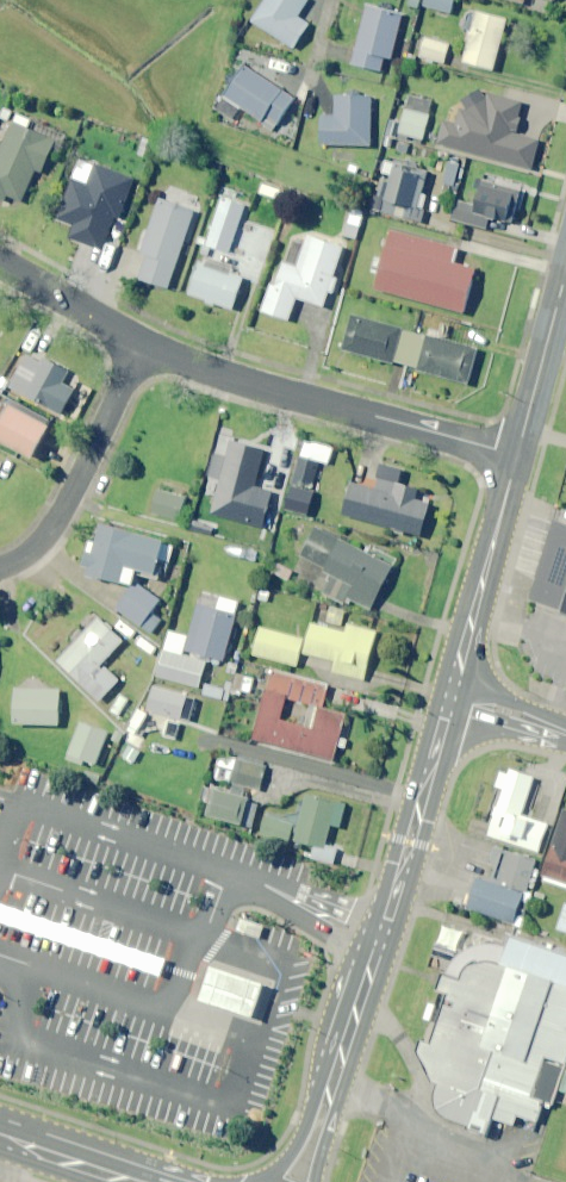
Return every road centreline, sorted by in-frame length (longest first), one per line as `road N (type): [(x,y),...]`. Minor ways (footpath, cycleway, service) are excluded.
road 1 (tertiary): [(294,1181),(451,696)]
road 2 (residential): [(135,345),(516,454)]
road 3 (residential): [(0,565),(42,538),(64,504),(135,345)]
road 4 (tertiary): [(451,696),(516,454)]
road 5 (tertiary): [(516,454),(565,266)]
road 6 (residential): [(0,261),(135,345)]
road 7 (secondary): [(0,1140),(126,1181)]
road 8 (residential): [(451,696),(565,735)]

